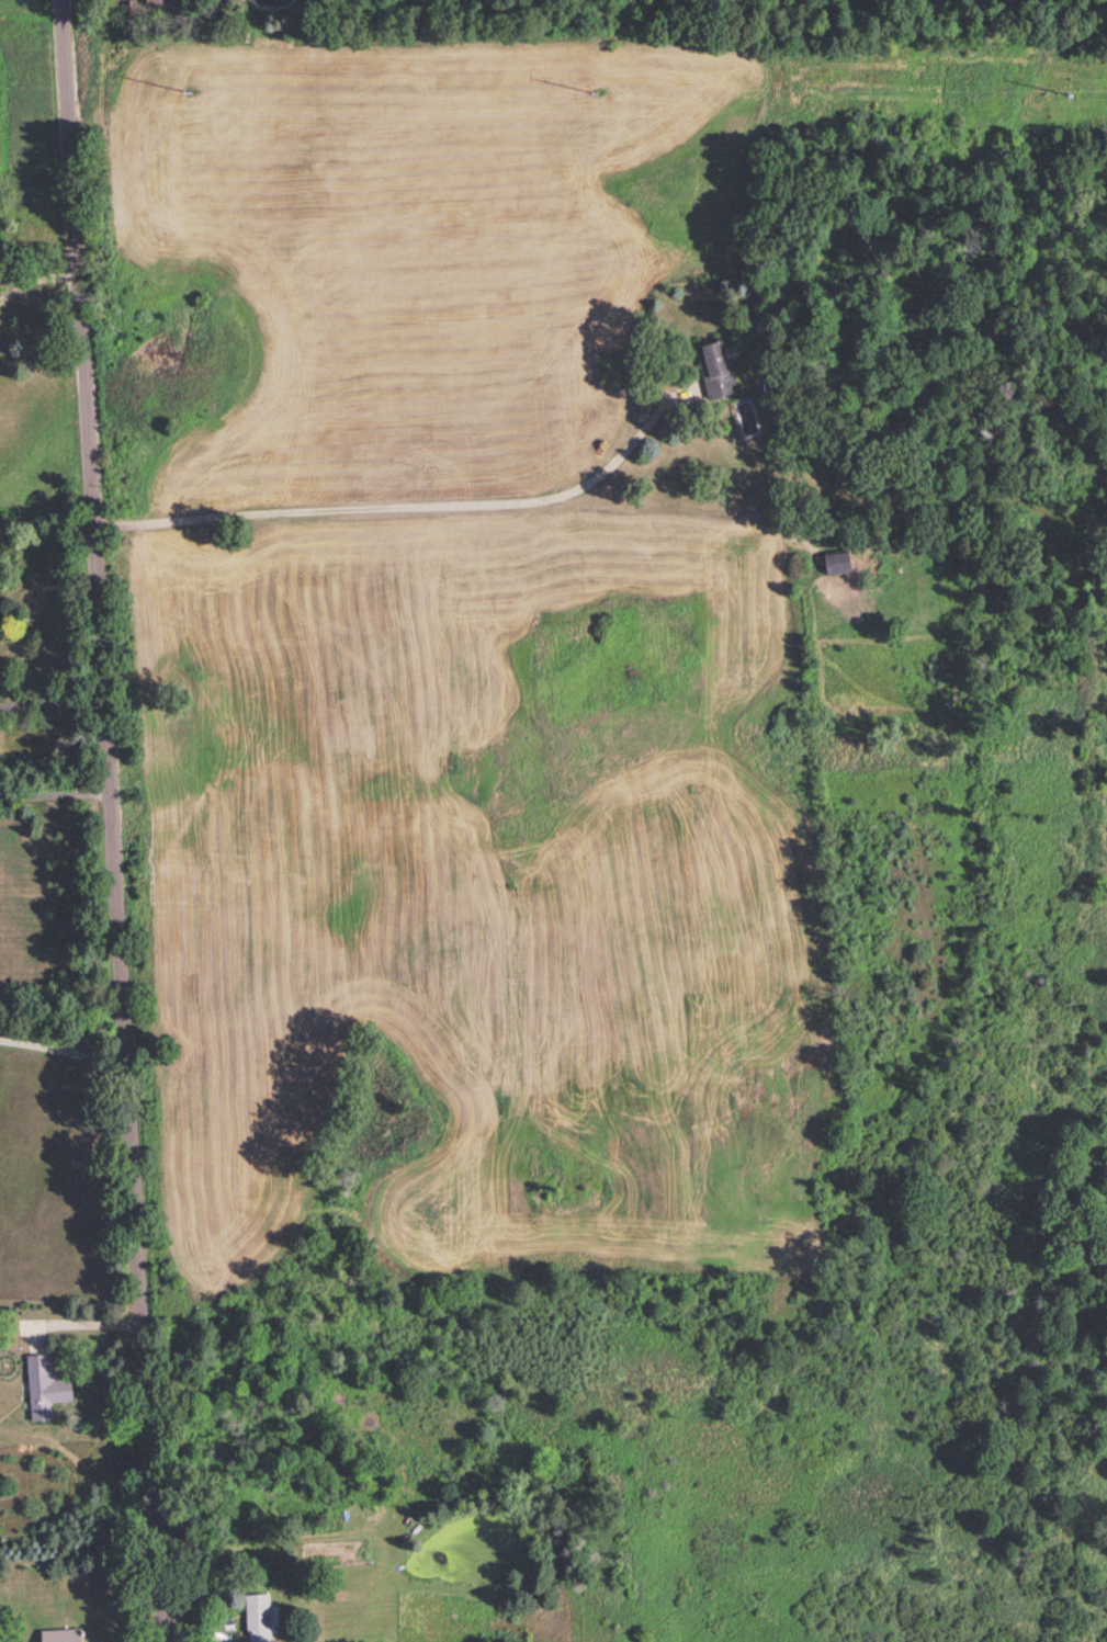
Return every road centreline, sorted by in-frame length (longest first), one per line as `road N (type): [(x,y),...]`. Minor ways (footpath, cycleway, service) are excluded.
road 1 (residential): [(164,1641),(62,0)]

